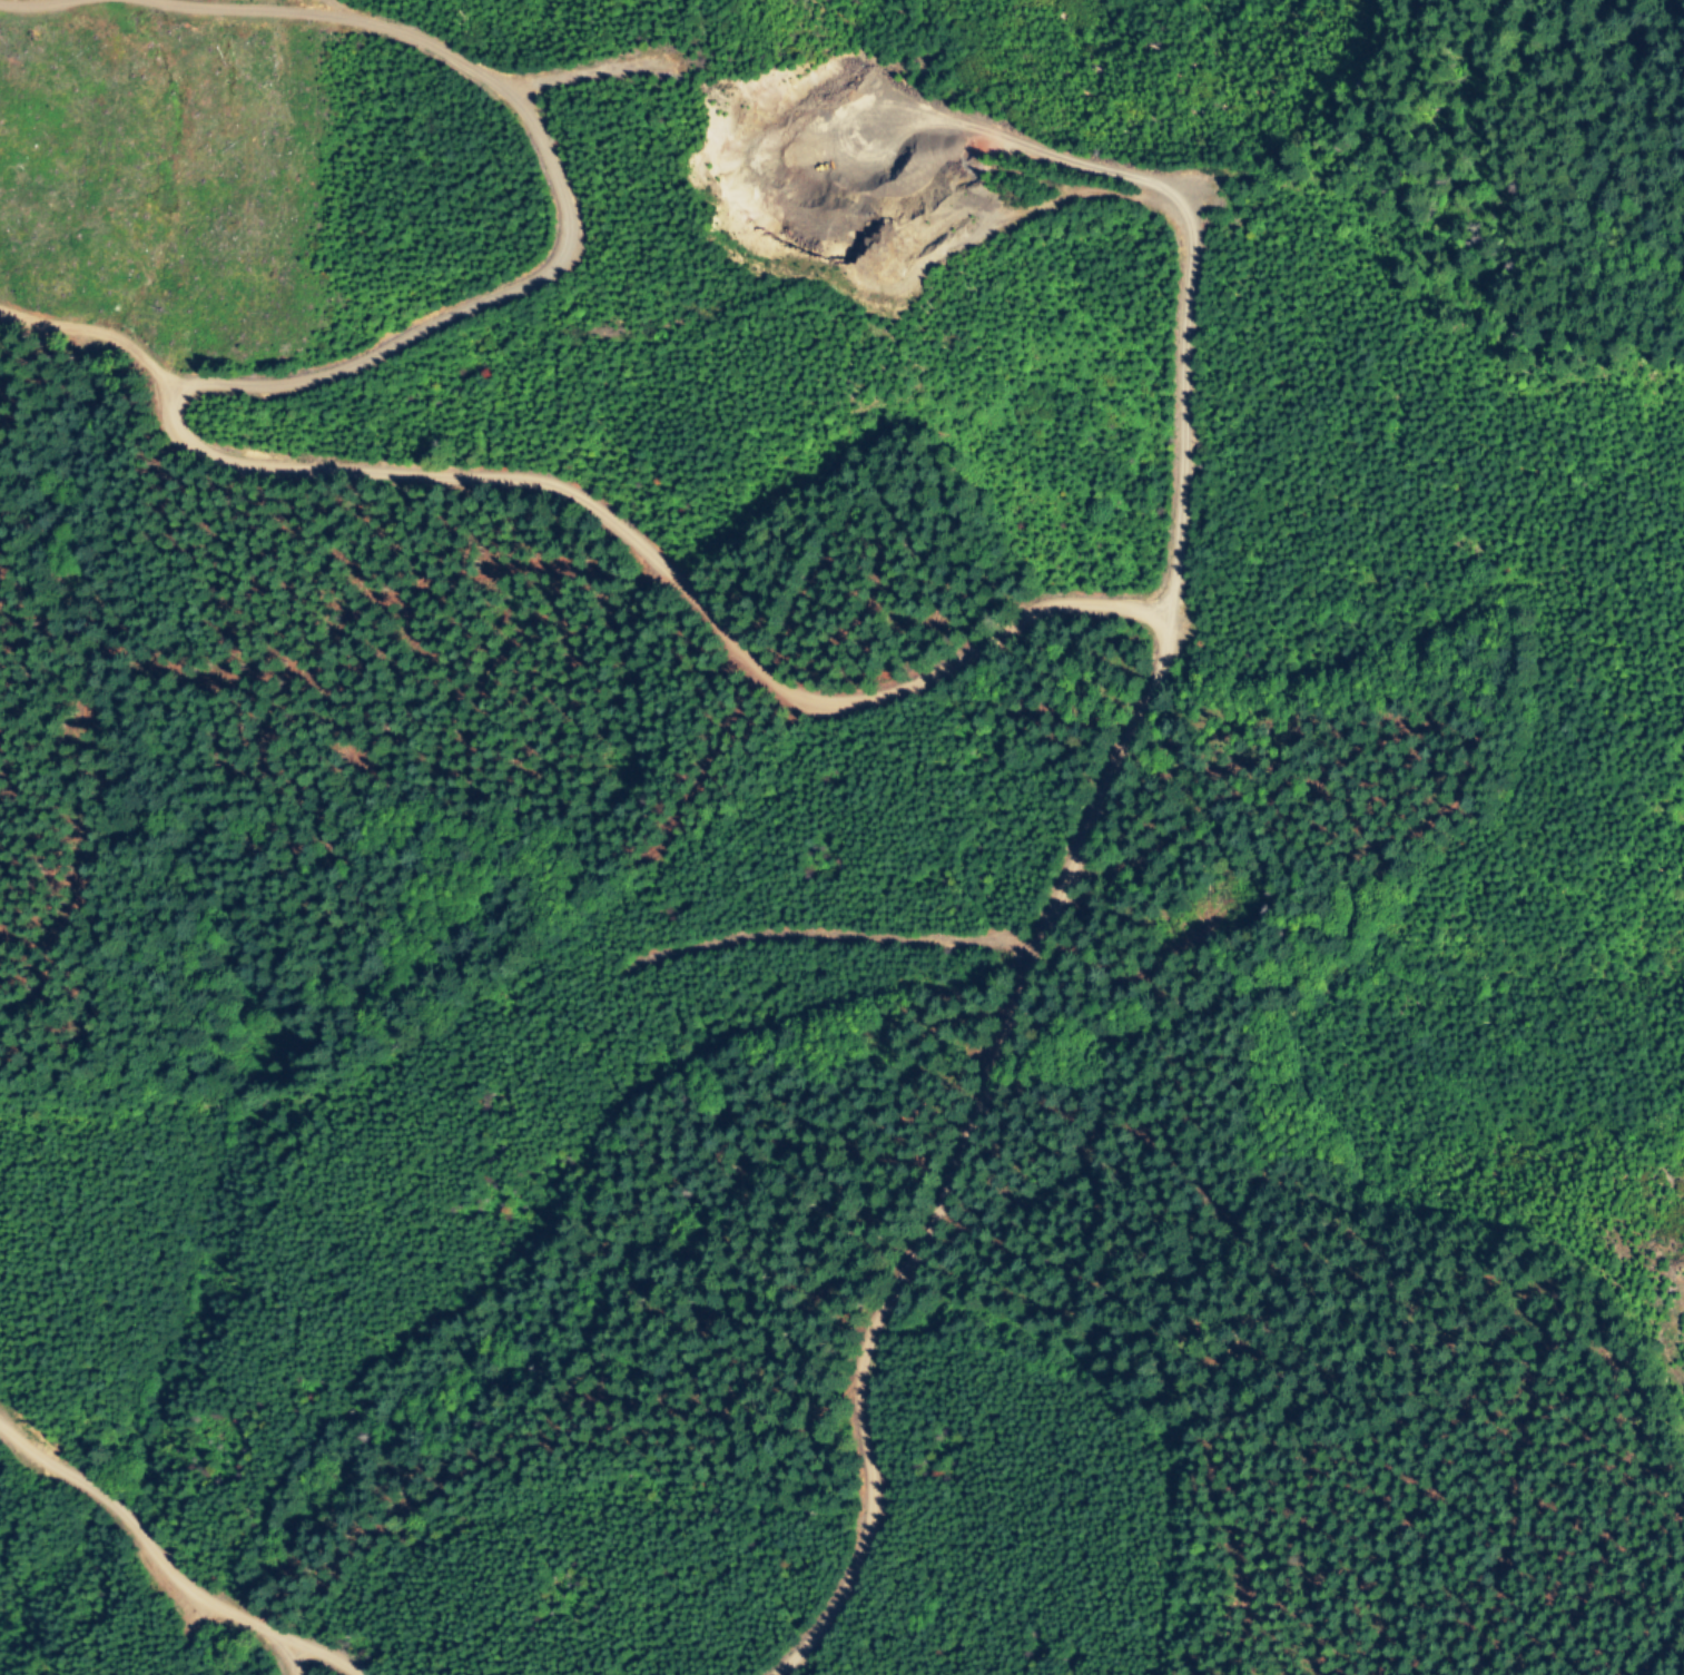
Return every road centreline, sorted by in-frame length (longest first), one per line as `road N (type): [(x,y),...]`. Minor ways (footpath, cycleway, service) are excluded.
road 1 (track): [(781,1674),(847,1596),(874,1502),(855,1386),(1174,613),(1064,608),(939,677),(841,712),(761,690),(601,509),(503,477),(208,472),(170,439),(173,406),(200,384),(279,392),(549,282),(567,248),(526,108),(456,60),(316,17),(176,0)]
road 2 (track): [(601,509),(490,565),(373,600),(240,705),(130,656),(96,661),(79,701),(81,927),(72,945),(0,923)]
road 3 (track): [(0,1418),(46,1446),(142,1553),(258,1626),(289,1674)]
road 4 (track): [(1189,225),(1174,613)]

